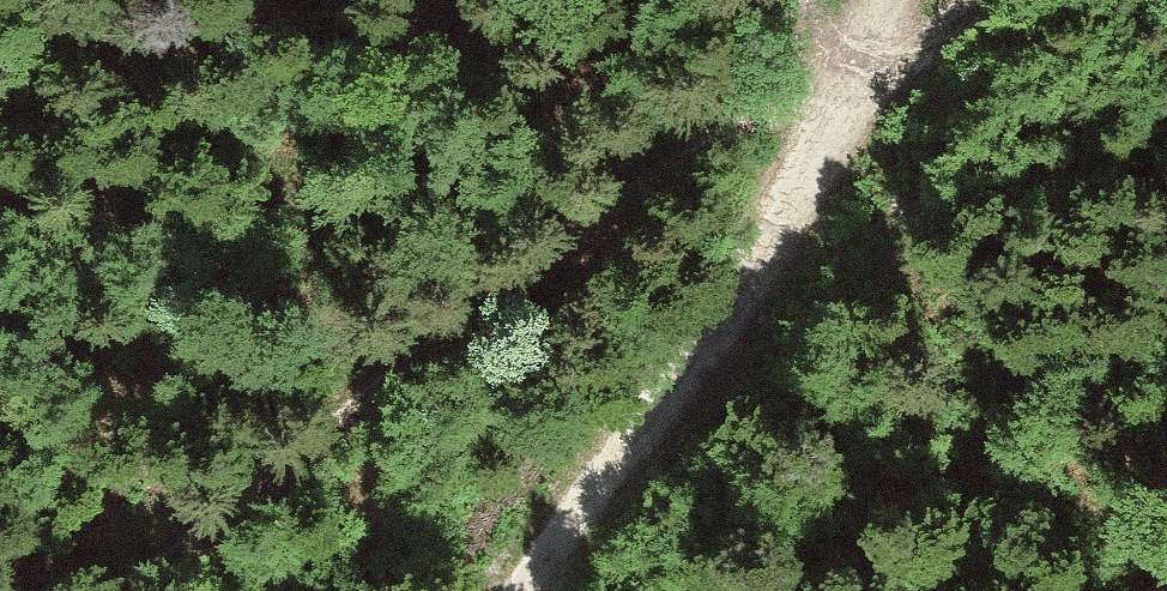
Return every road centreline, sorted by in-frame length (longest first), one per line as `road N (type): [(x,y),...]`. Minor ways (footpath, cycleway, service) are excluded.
road 1 (track): [(108,590),(891,19),(955,0)]
road 2 (track): [(513,590),(905,0)]

